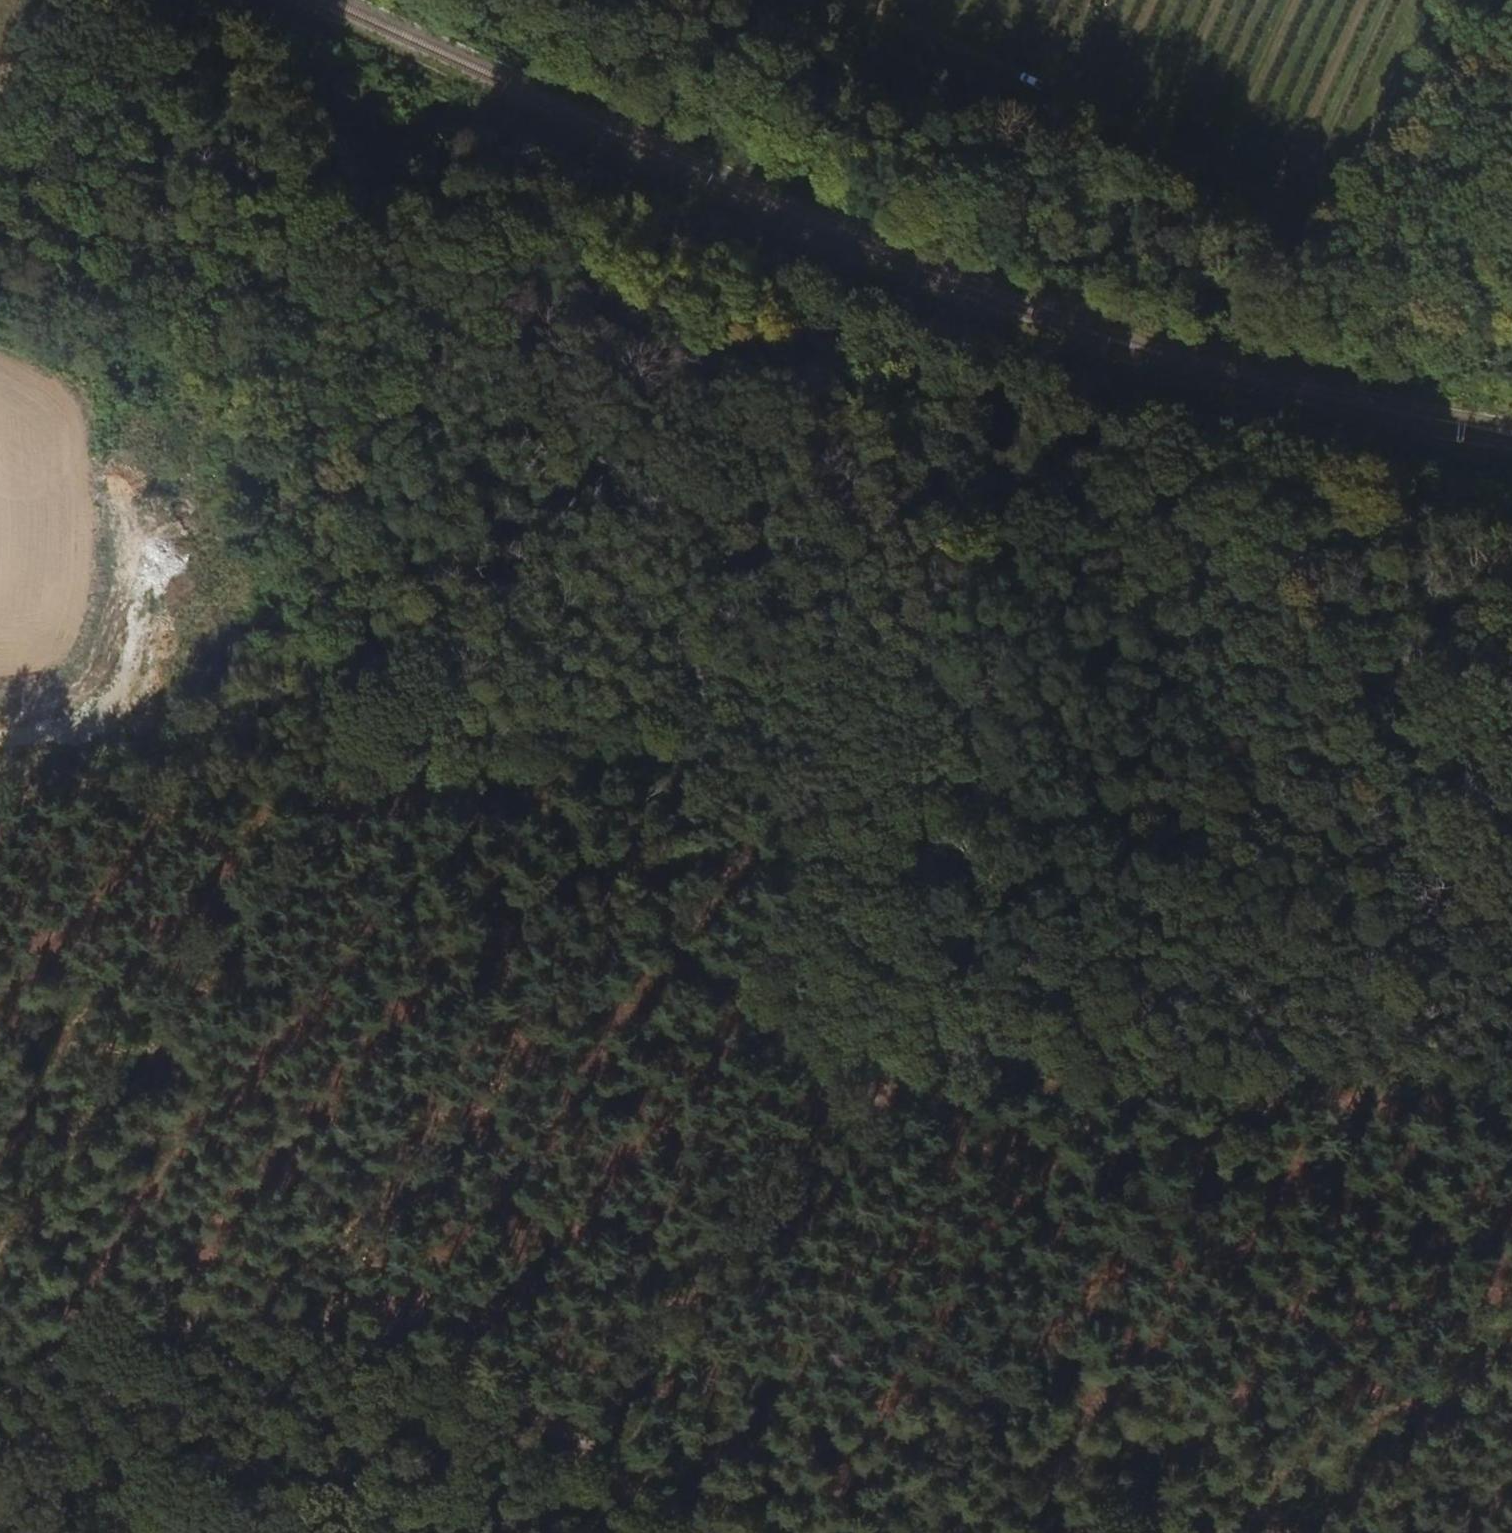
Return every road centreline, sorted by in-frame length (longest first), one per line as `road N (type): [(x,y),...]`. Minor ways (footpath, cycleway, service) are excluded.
road 1 (track): [(0,735),(81,712),(113,686),(129,650),(138,584),(154,552)]

